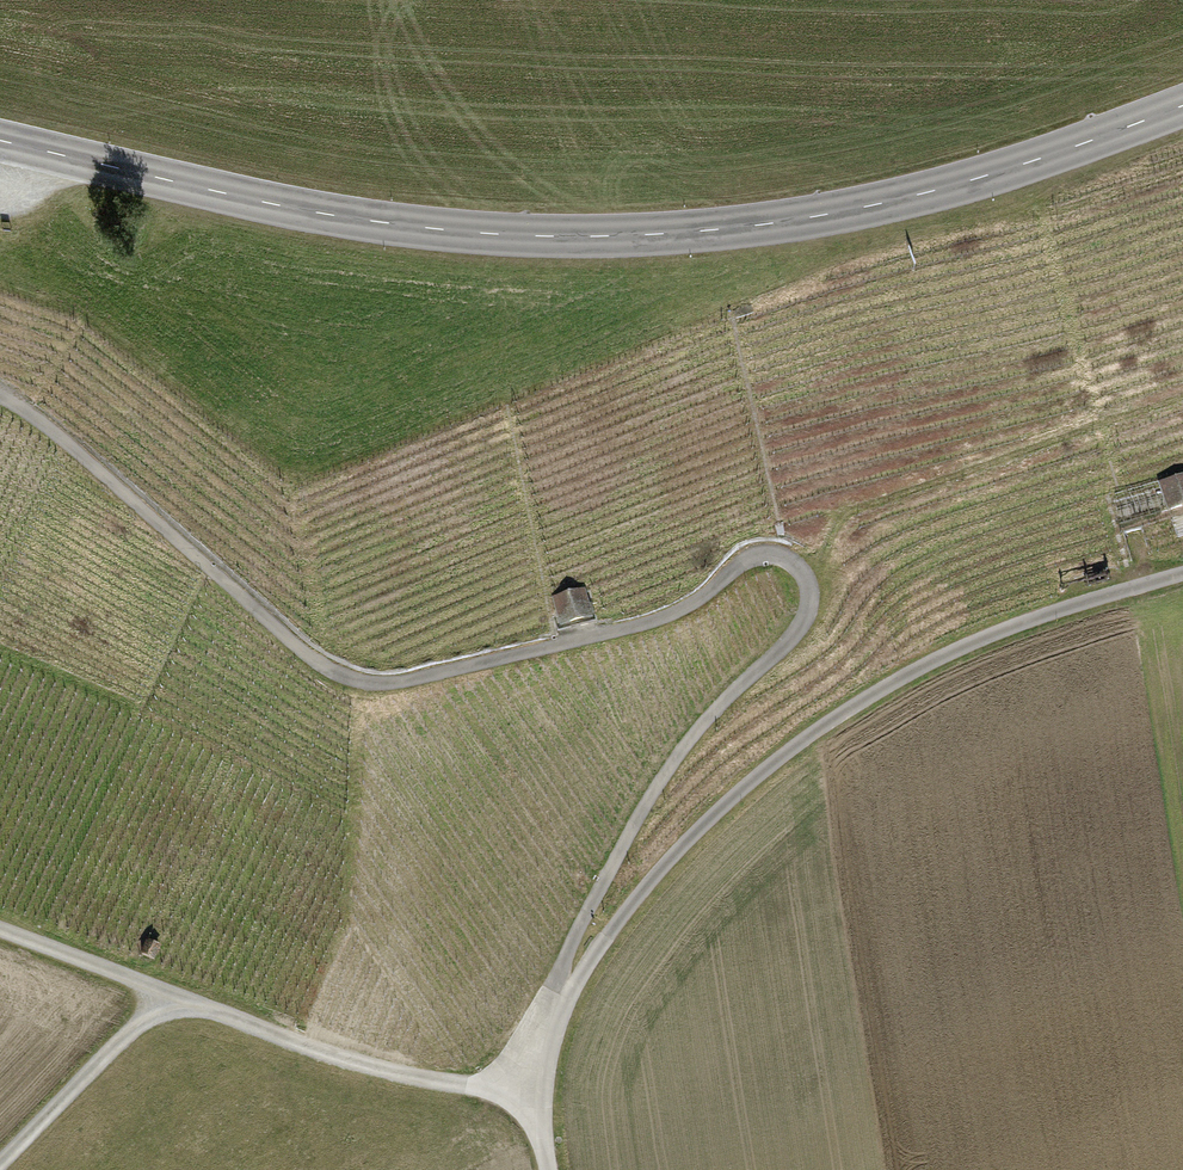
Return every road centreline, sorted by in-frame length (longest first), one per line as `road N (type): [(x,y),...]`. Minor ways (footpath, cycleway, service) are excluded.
road 1 (track): [(0,395),(66,440),(312,660),(359,682),(404,681),(679,611),(741,561),(771,553),(796,564),(809,587),(807,612),(794,635),(693,732),(643,806),(565,955),(553,1016)]
road 2 (tertiary): [(1182,107),(918,196),(742,227),(539,235),(354,220),(0,140)]
road 3 (unclassified): [(1182,575),(941,657),(792,746),(664,863),(553,1016)]
road 4 (track): [(532,1087),(482,1089),(374,1070),(174,997)]
road 5 (track): [(0,1163),(174,997)]
road 6 (track): [(174,997),(0,931)]
road 7 (unclassified): [(553,1016),(532,1087),(547,1169)]

